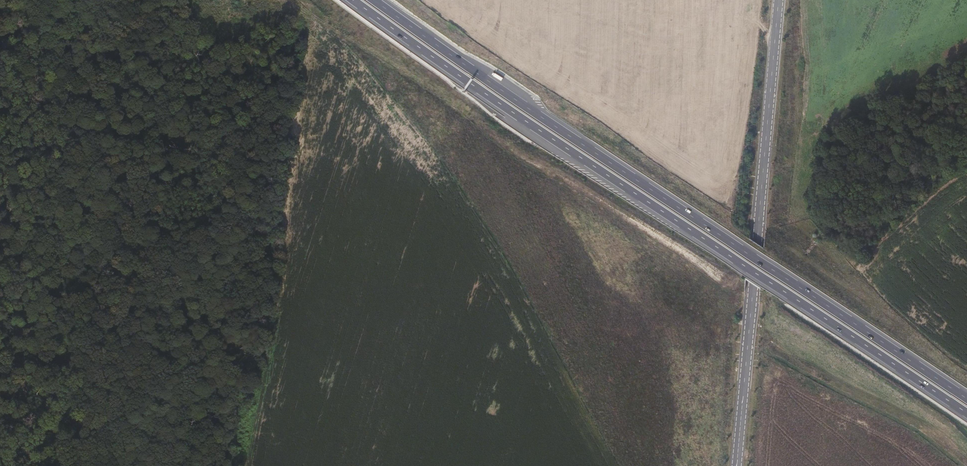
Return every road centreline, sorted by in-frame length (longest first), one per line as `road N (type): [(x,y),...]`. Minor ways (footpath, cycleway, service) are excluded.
road 1 (motorway): [(355,0),(966,414)]
road 2 (motorway): [(966,399),(379,0)]
road 3 (tertiary): [(778,0),(737,465)]

